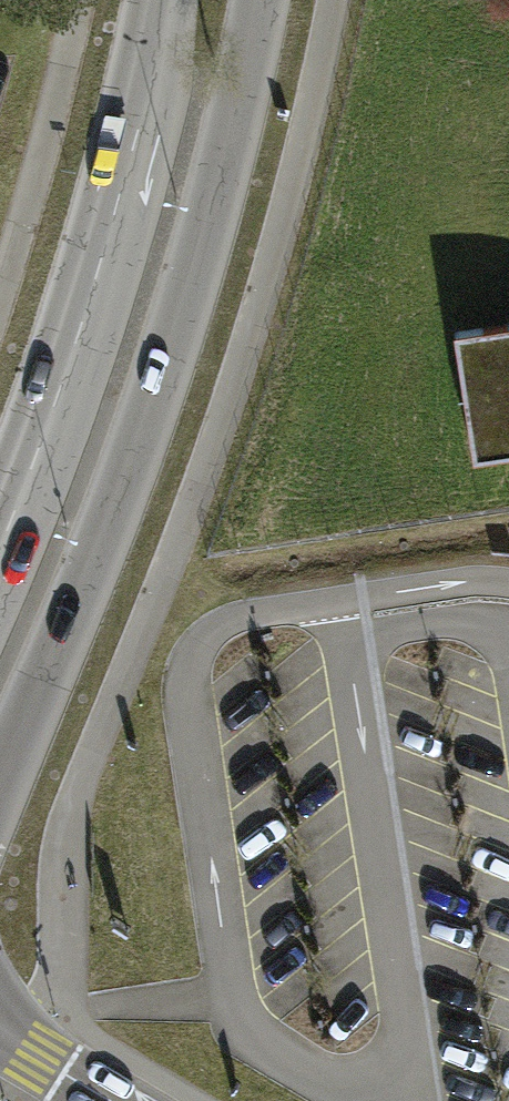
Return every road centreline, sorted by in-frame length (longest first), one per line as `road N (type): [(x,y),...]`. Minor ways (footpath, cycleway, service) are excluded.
road 1 (secondary): [(0,780),(125,491),(180,329),(259,0)]
road 2 (secondary): [(160,0),(144,96),(50,417),(0,539)]

